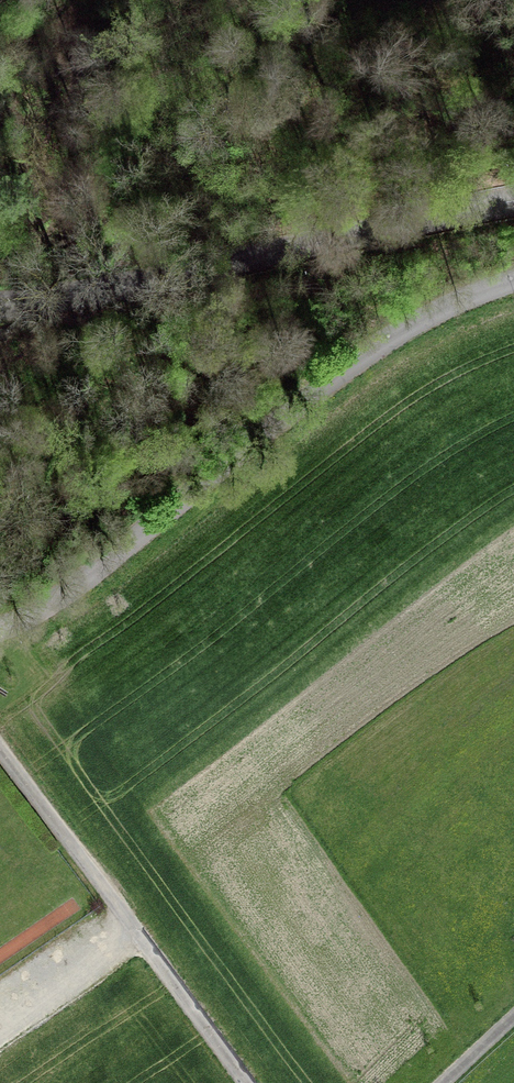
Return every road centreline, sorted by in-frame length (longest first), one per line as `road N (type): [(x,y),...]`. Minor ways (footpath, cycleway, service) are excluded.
road 1 (residential): [(513,279),(398,342),(48,607),(0,625)]
road 2 (residential): [(513,200),(0,304)]
road 3 (unclassified): [(0,749),(248,1082)]

